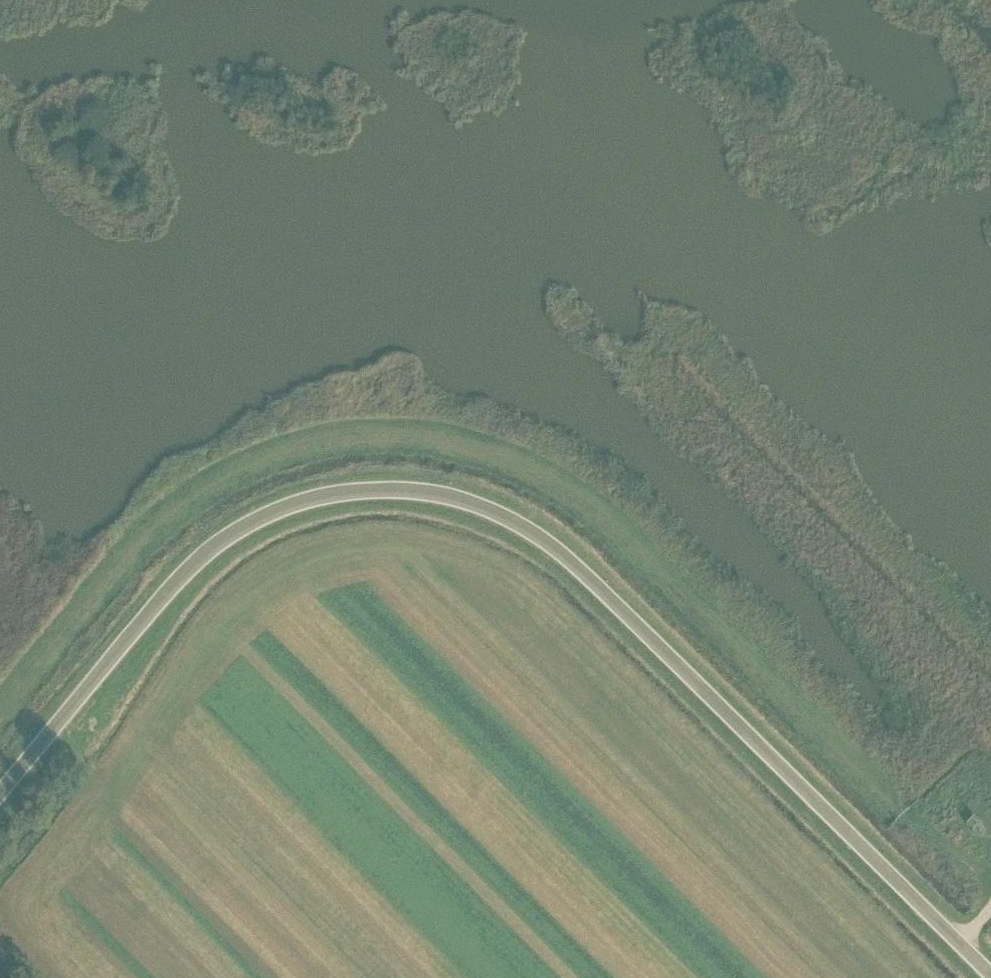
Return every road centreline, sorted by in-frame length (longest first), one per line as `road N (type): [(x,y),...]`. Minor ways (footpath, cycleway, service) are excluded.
road 1 (unclassified): [(990,976),(566,557),(517,524),(440,496),(327,496),(243,529),(164,597),(0,796)]

